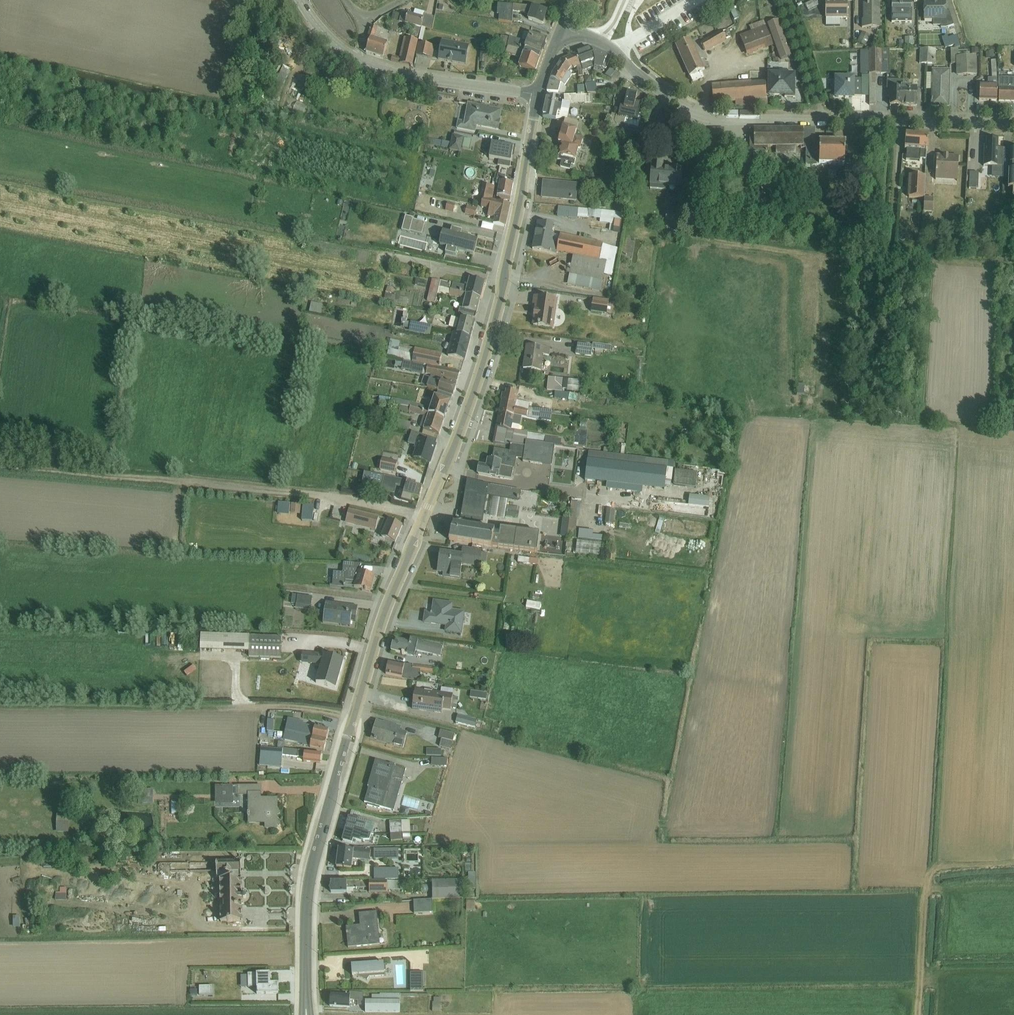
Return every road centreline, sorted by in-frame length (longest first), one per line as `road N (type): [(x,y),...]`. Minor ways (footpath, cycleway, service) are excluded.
road 1 (tertiary): [(539,94),(482,369),(353,704),(310,877),(304,1014)]
road 2 (track): [(0,465),(340,499),(425,519)]
road 3 (residential): [(1013,124),(706,117),(665,95),(617,48)]
road 4 (track): [(706,117),(698,224),(708,239),(892,260)]
road 5 (tertiary): [(539,94),(388,73),(358,61)]

